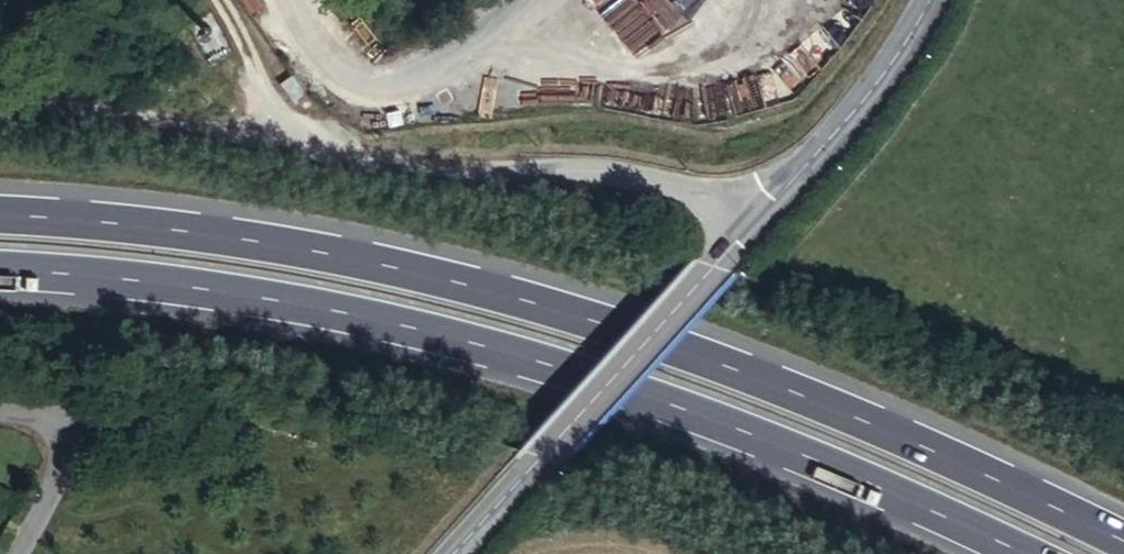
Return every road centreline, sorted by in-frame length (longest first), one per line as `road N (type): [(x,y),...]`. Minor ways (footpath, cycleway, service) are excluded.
road 1 (trunk): [(1123,531),(647,327),(447,274),(183,228),(0,215)]
road 2 (trunk): [(0,267),(178,281),(381,316),(648,394),(1027,553)]
road 3 (unclassified): [(761,221),(628,172),(438,168),(157,116),(0,103)]
road 4 (tertiary): [(457,553),(761,221)]
road 5 (tertiary): [(761,221),(905,48),(928,0)]
road 6 (track): [(356,157),(266,99),(199,0)]
road 7 (residential): [(9,553),(65,455),(57,423),(0,408)]

